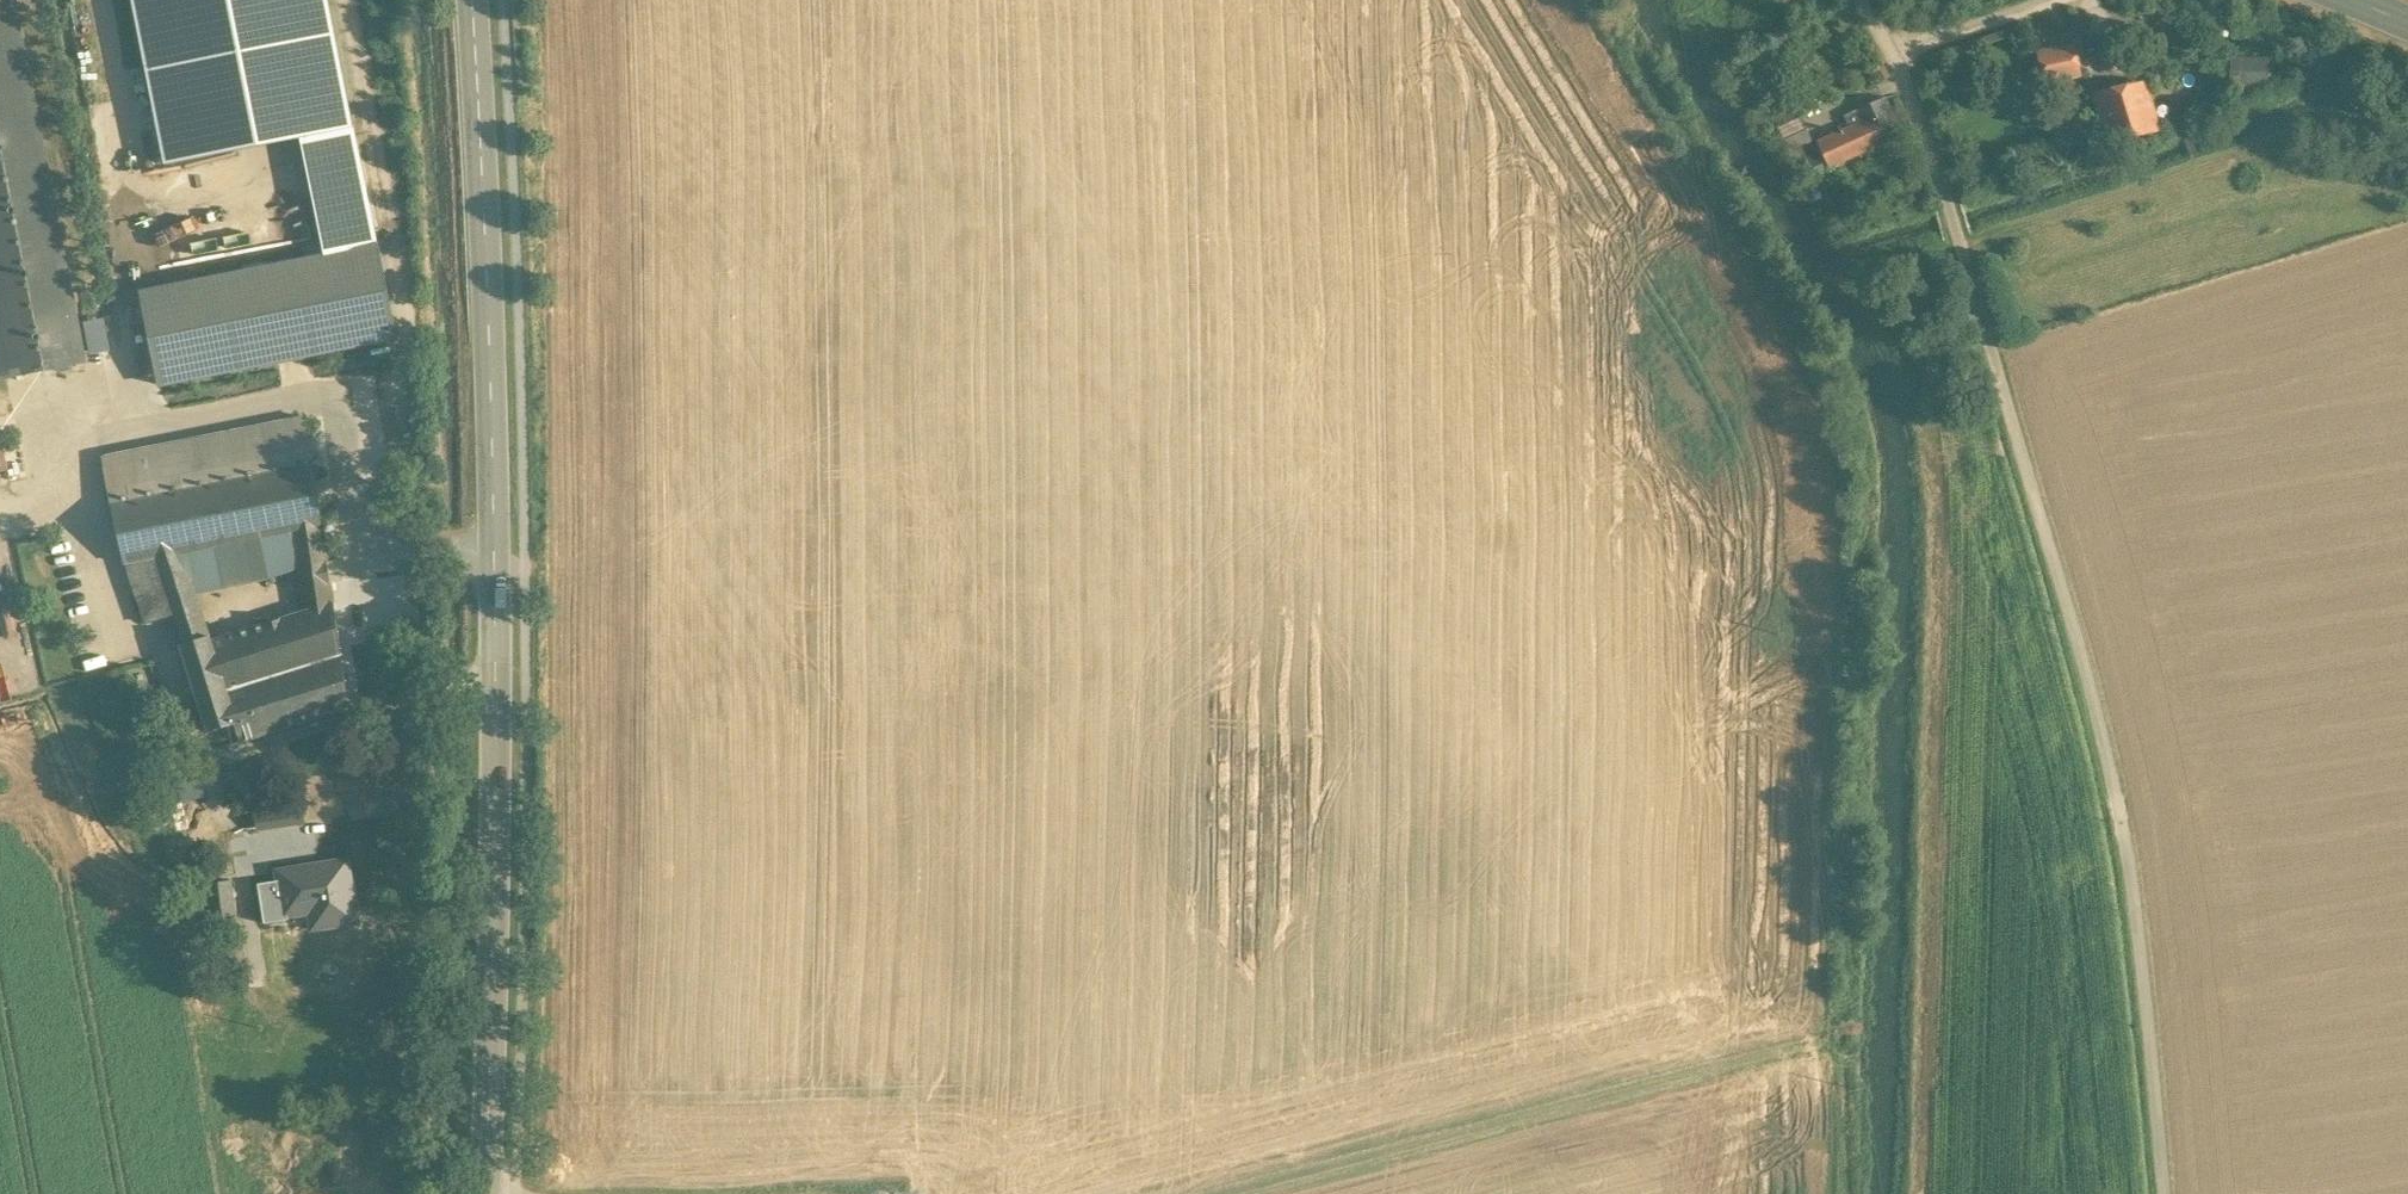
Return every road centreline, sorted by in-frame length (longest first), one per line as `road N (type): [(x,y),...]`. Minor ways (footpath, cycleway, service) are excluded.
road 1 (track): [(1255,1193),(1853,1033),(1858,818),(1875,764),(1865,574),(1876,489),(1852,402),(1615,0)]
road 2 (unclassified): [(1859,0),(1927,133),(2098,700),(2125,832),(2172,1193)]
road 3 (tertiary): [(489,1193),(496,604),(473,0)]

